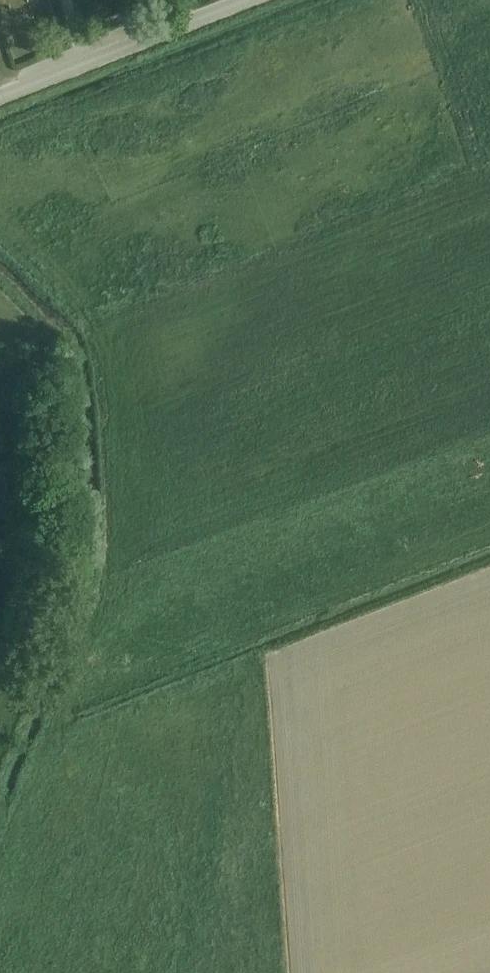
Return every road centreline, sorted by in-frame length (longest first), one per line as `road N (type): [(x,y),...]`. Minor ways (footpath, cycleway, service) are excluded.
road 1 (unclassified): [(0,93),(239,0)]

